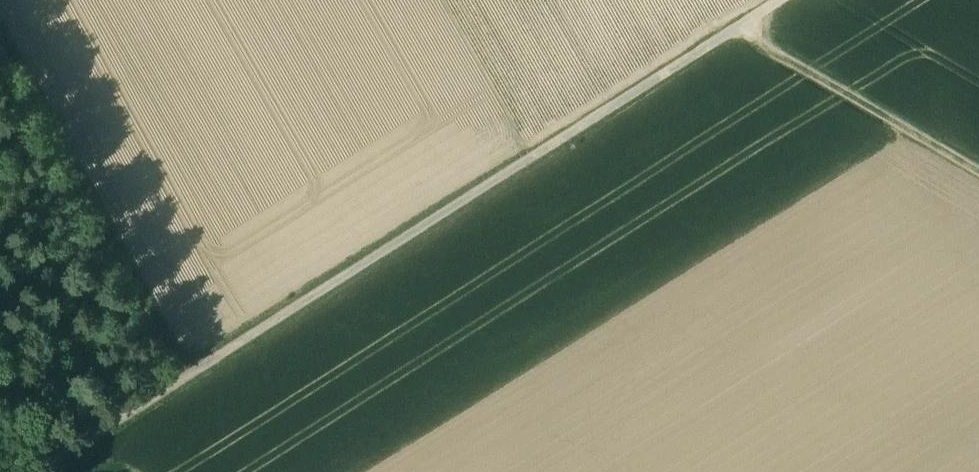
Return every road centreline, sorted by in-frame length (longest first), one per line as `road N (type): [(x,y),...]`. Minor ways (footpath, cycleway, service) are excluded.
road 1 (unclassified): [(213,360),(780,0)]
road 2 (track): [(978,173),(736,29)]
road 3 (unclassified): [(213,360),(35,471)]

